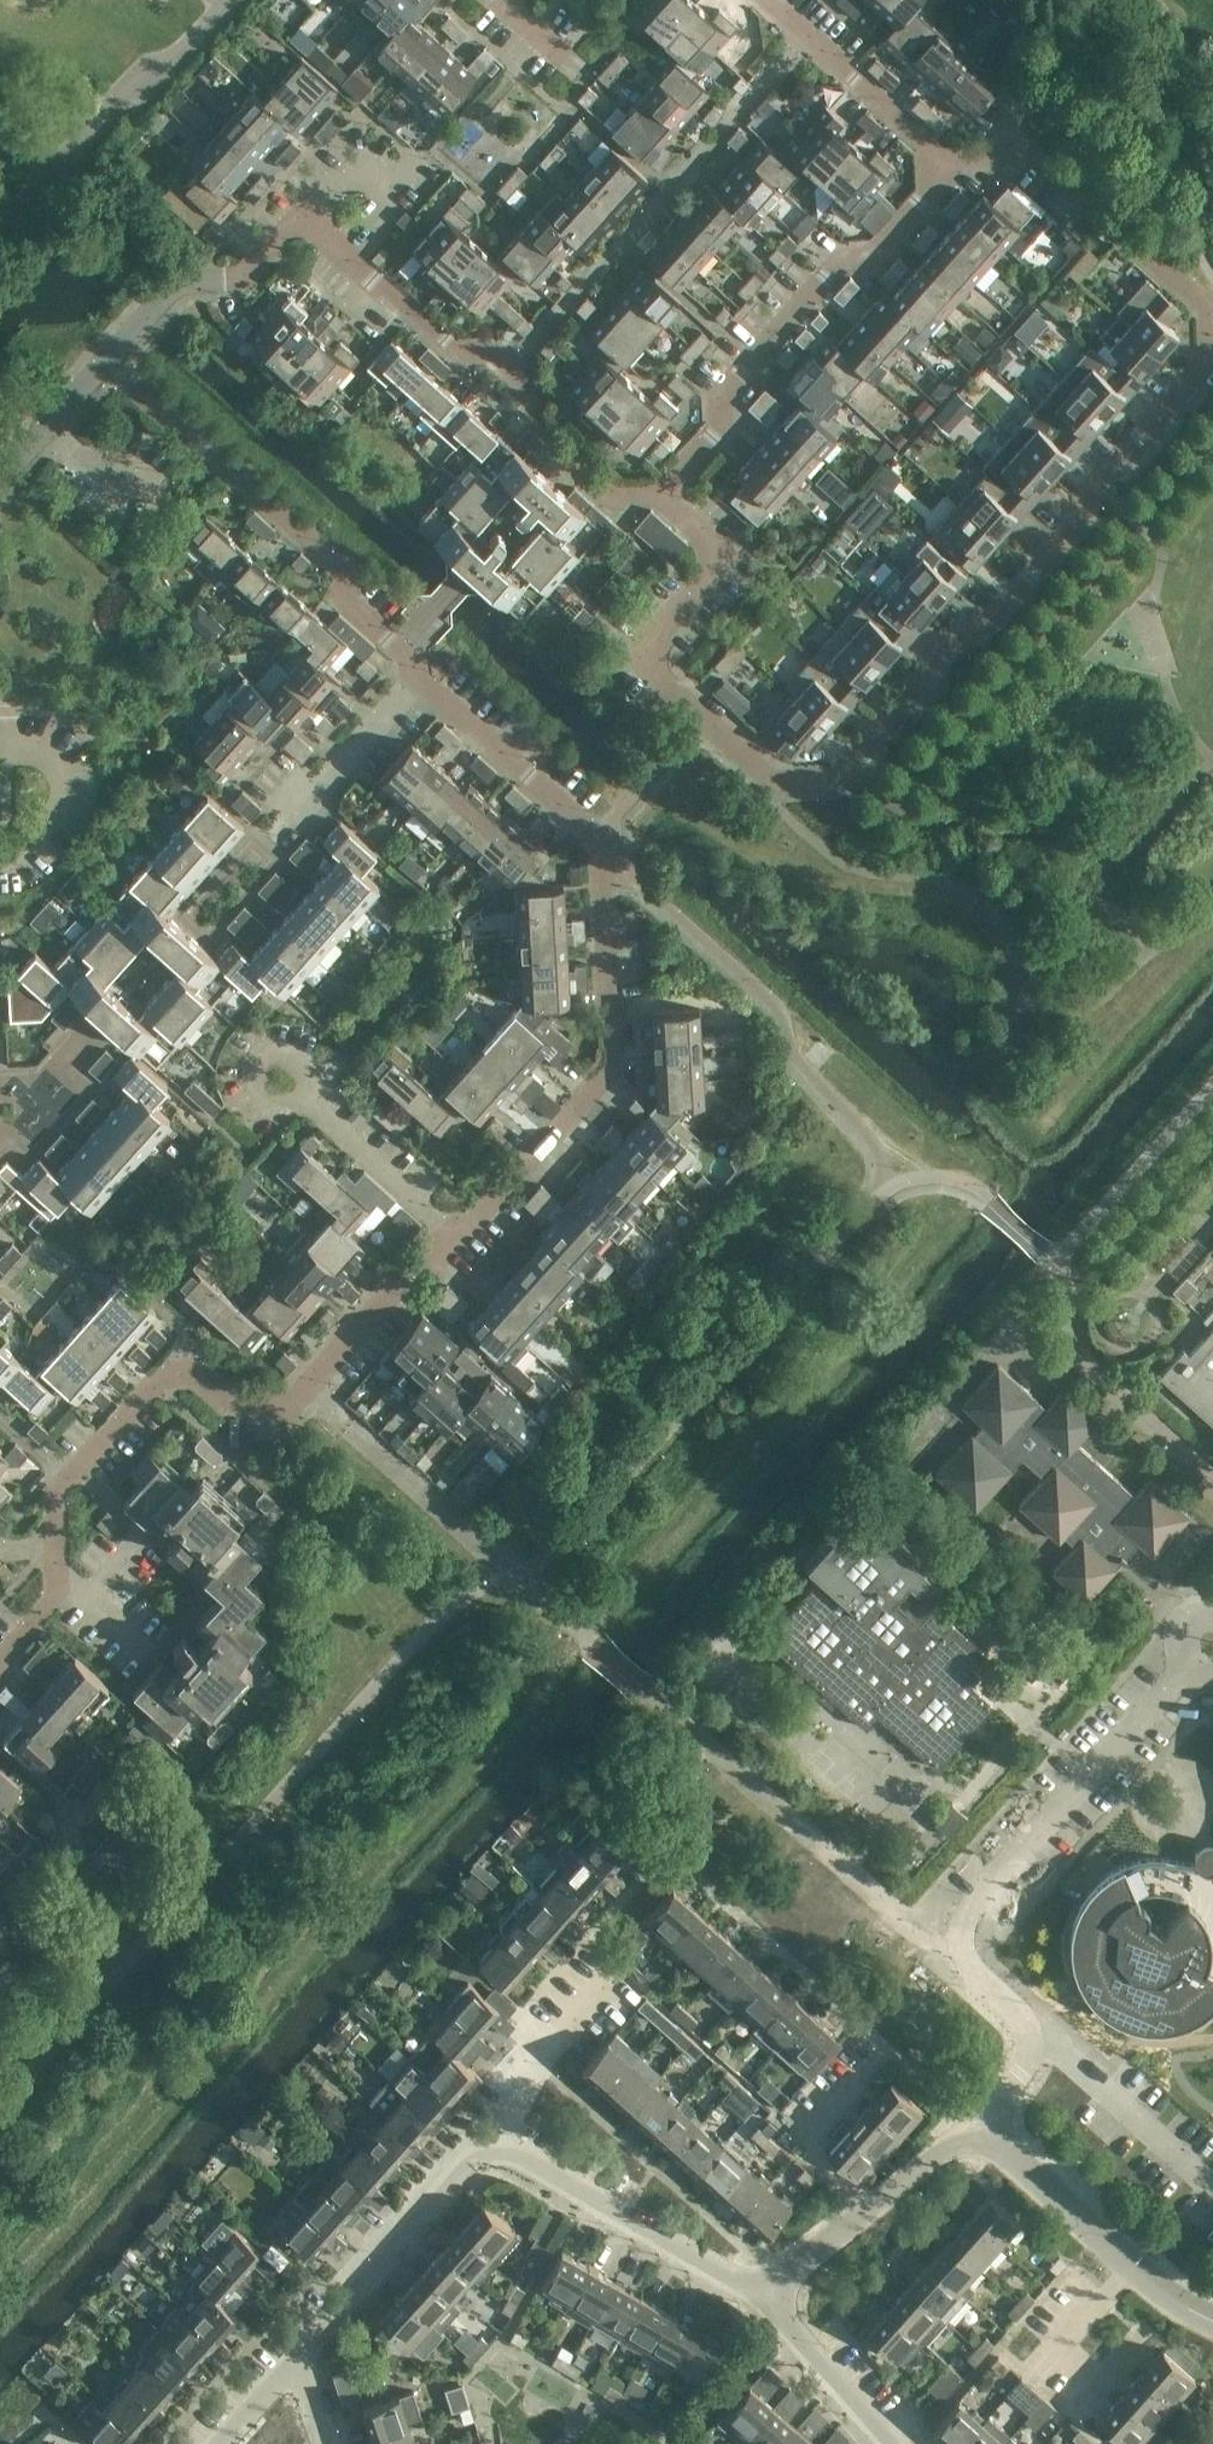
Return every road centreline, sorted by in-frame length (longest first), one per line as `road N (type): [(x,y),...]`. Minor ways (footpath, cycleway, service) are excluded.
road 1 (residential): [(1068,188),(1209,306),(1211,360),(989,635),(964,641),(840,779),(786,786),(646,658),(737,550),(671,489)]
road 2 (residential): [(466,1232),(609,1088),(601,841),(415,678)]
road 3 (unclassified): [(987,2124),(1033,2053),(1021,2019),(969,1970),(964,1932),(972,1914),(1212,1645)]
road 4 (residential): [(68,1478),(168,1378),(204,1378),(239,1406),(288,1406),(466,1232)]
road 5 (residential): [(671,489),(619,504),(532,431),(532,391),(511,372),(491,353),(463,357),(303,219)]
road 6 (residential): [(415,678),(418,636),(109,369)]
road 7 (residential): [(671,489),(734,410),(736,379),(840,261),(869,259),(944,161)]
road 8 (unclassified): [(0,231),(228,0)]
road 9 (residential): [(767,2300),(586,2204),(495,2144)]
road 10 (unclassified): [(1212,2323),(1129,2267),(987,2124)]
road 11 (residential): [(299,2364),(495,2144)]
road 12 (residential): [(944,161),(832,59),(808,66),(775,39),(771,0)]
road 13 (residential): [(267,840),(415,678)]
road 14 (residential): [(466,1232),(306,1093)]
road 15 (residential): [(495,2144),(545,2052),(614,1977)]
road 16 (residential): [(1068,188),(1093,149),(1086,129),(1056,104),(1030,101),(1008,126),(999,156)]
road 17 (residential): [(896,2443),(767,2300)]
road 18 (unclassified): [(109,369),(178,289),(249,280)]
road 19 (residential): [(876,2209),(805,2140),(855,2082)]
road 20 (unclassified): [(0,487),(109,369)]
road 21 (residential): [(80,1822),(73,1835),(80,1861),(93,1868),(117,1863),(126,1832),(111,1816),(89,1816)]
road 22 (residential): [(306,1093),(309,1065),(285,1050),(270,1055),(261,1066),(266,1095),(294,1102)]
road 23 (residential): [(767,2300),(876,2209)]
road 24 (residential): [(303,219),(358,157),(402,196)]
road 25 (residential): [(0,873),(63,807),(68,790),(54,762)]
road 26 (residential): [(876,2209),(987,2124)]

